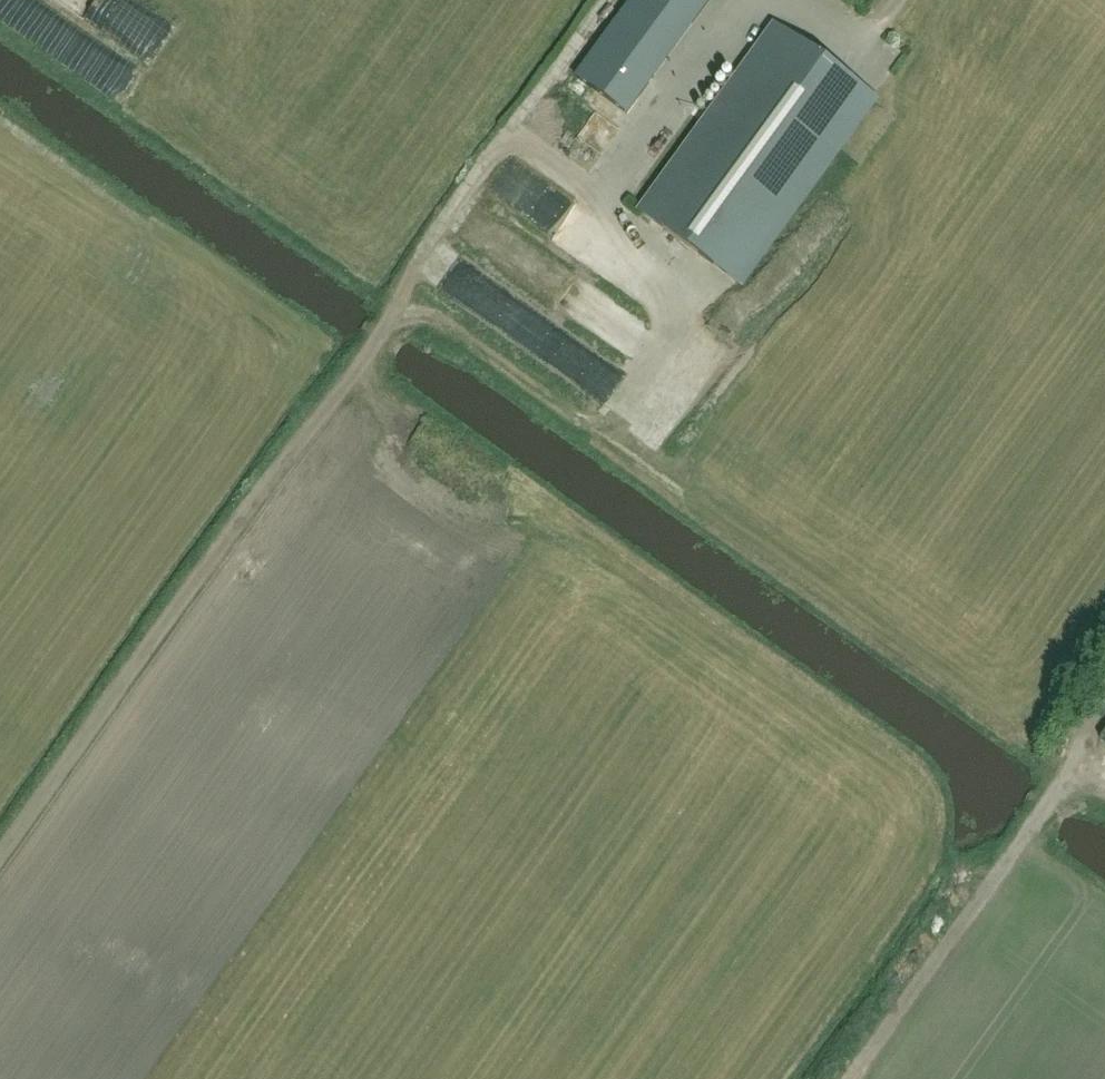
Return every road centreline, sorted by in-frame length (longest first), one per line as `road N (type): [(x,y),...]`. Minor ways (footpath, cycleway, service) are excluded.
road 1 (track): [(0,861),(356,371),(510,143),(604,203),(747,0)]
road 2 (track): [(849,1078),(1081,758),(1104,775)]
road 3 (track): [(802,0),(863,44),(895,0)]

